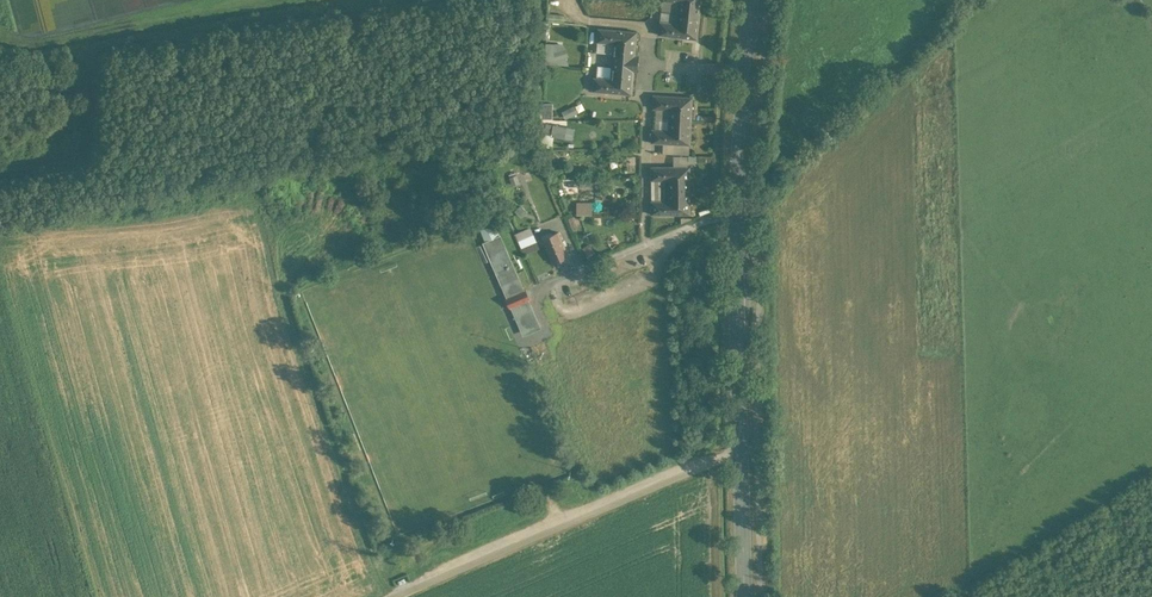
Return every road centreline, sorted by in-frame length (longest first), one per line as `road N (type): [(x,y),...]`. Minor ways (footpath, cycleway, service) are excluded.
road 1 (secondary): [(751,0),(737,207),(740,451)]
road 2 (unclassified): [(740,451),(388,596)]
road 3 (secondary): [(740,451),(746,596)]

